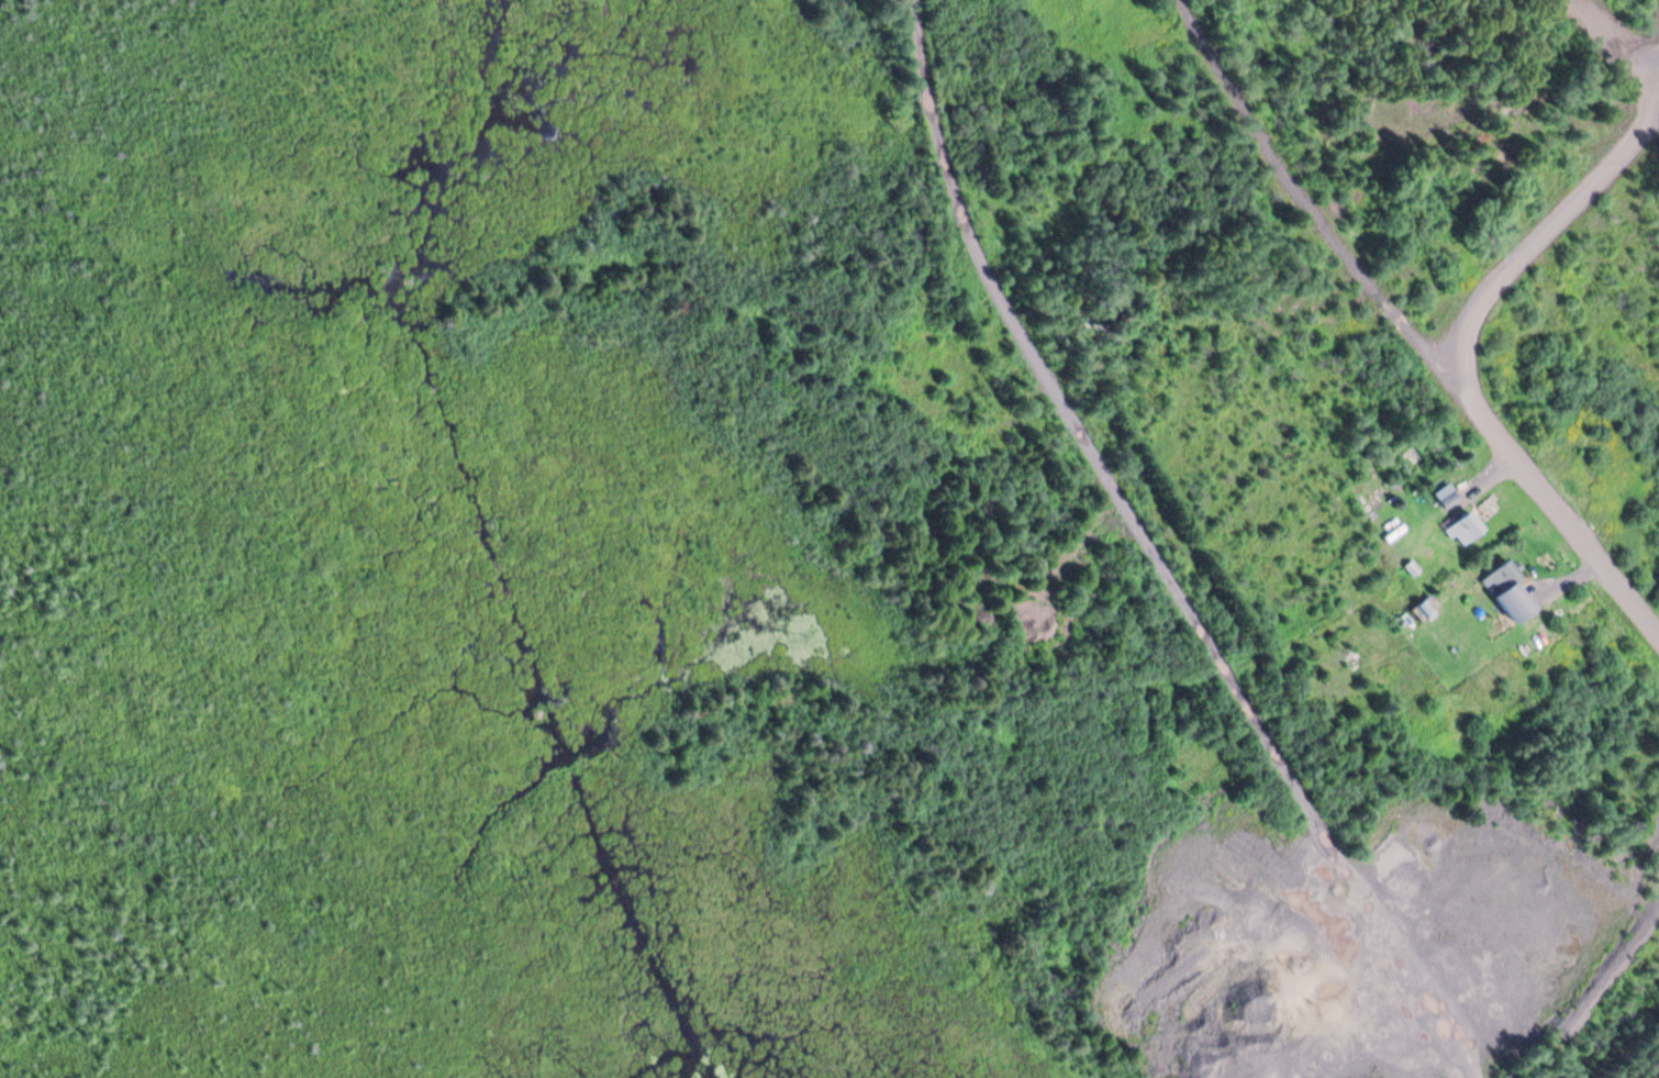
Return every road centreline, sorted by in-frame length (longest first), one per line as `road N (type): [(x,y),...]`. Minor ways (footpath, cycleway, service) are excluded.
road 1 (residential): [(1658,637),(1267,140),(1187,0)]
road 2 (residential): [(1455,377),(1459,335),(1476,299),(1636,133),(1658,98)]

